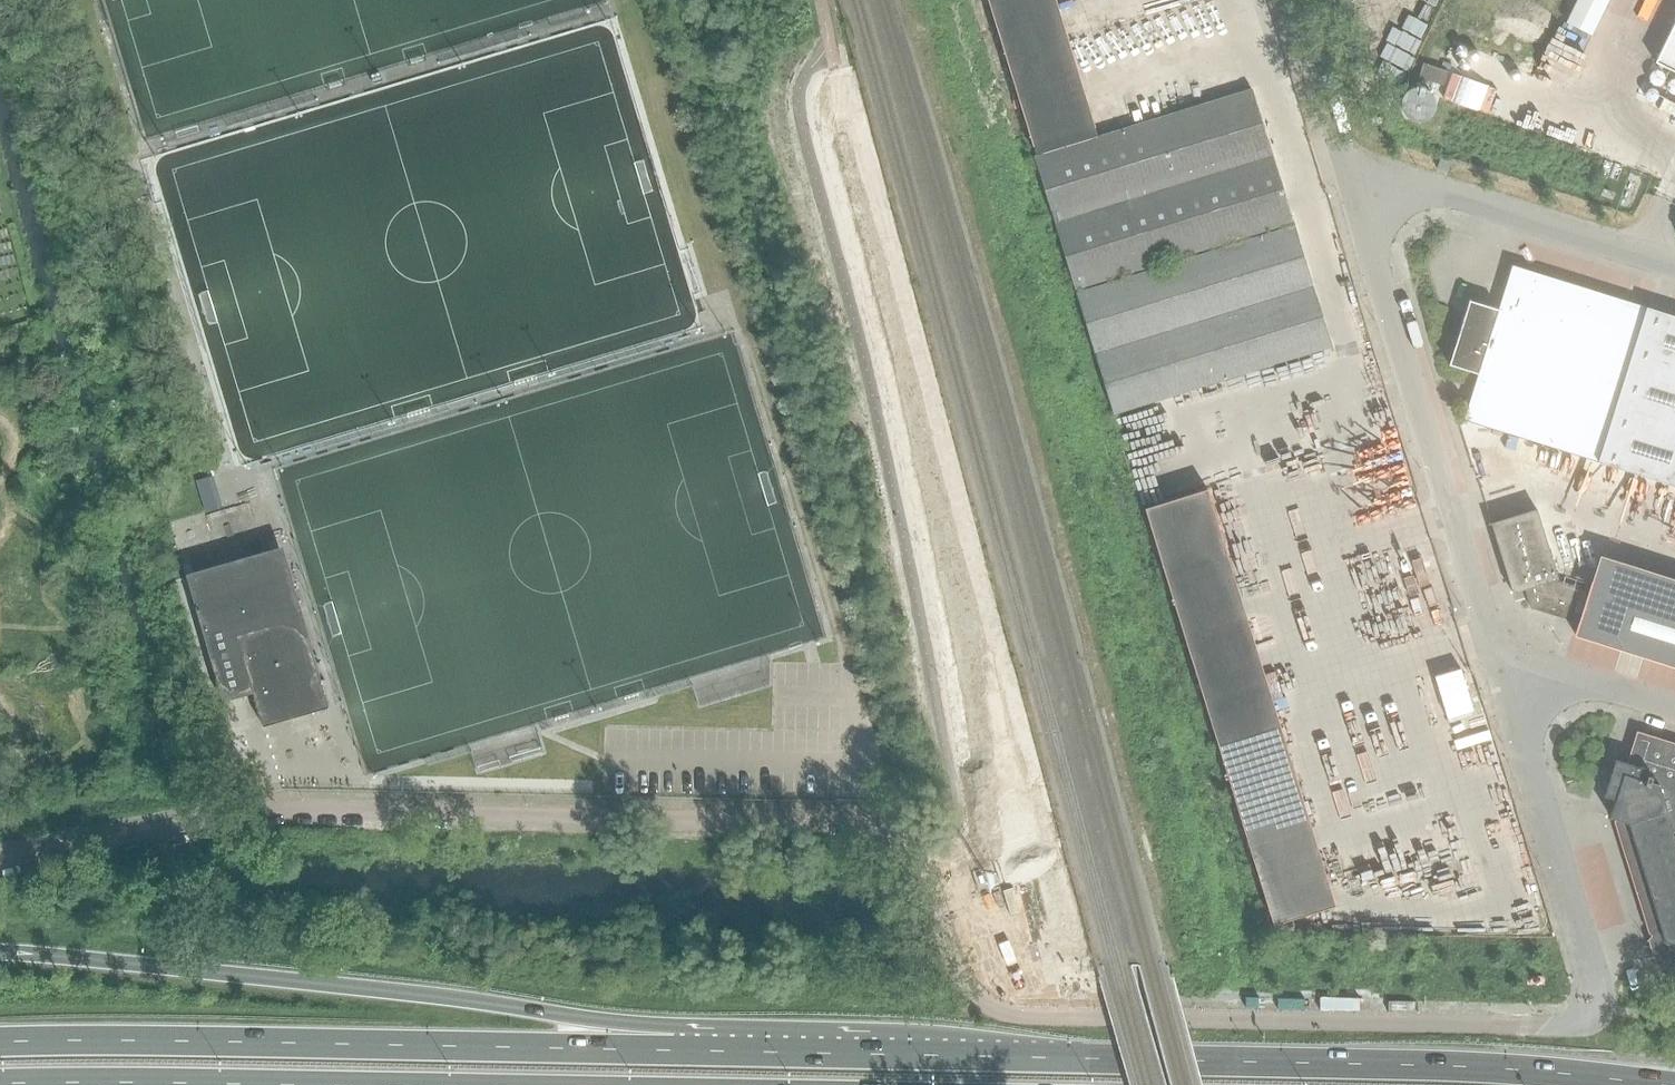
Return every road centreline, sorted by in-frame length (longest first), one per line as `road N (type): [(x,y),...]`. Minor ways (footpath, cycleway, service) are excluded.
road 1 (unclassified): [(1589,1017),(1554,1024),(999,1007),(970,985),(921,851),(893,827),(872,822),(237,814),(0,862)]
road 2 (trunk): [(1655,1084),(1463,1066),(672,1049)]
road 3 (trunk): [(672,1049),(537,1010),(0,952)]
road 4 (trunk): [(672,1049),(0,1042)]
road 5 (unclassified): [(1509,694),(1347,195)]
road 6 (unclassified): [(1674,257),(1442,184),(1389,180),(1347,195)]
road 7 (unclassified): [(1589,1017),(1595,992),(1509,694)]
road 8 (trunk): [(0,1083),(309,1084)]
road 9 (unclassified): [(1347,195),(1287,0)]
road 10 (unclassified): [(1509,694),(1569,678),(1674,706)]

